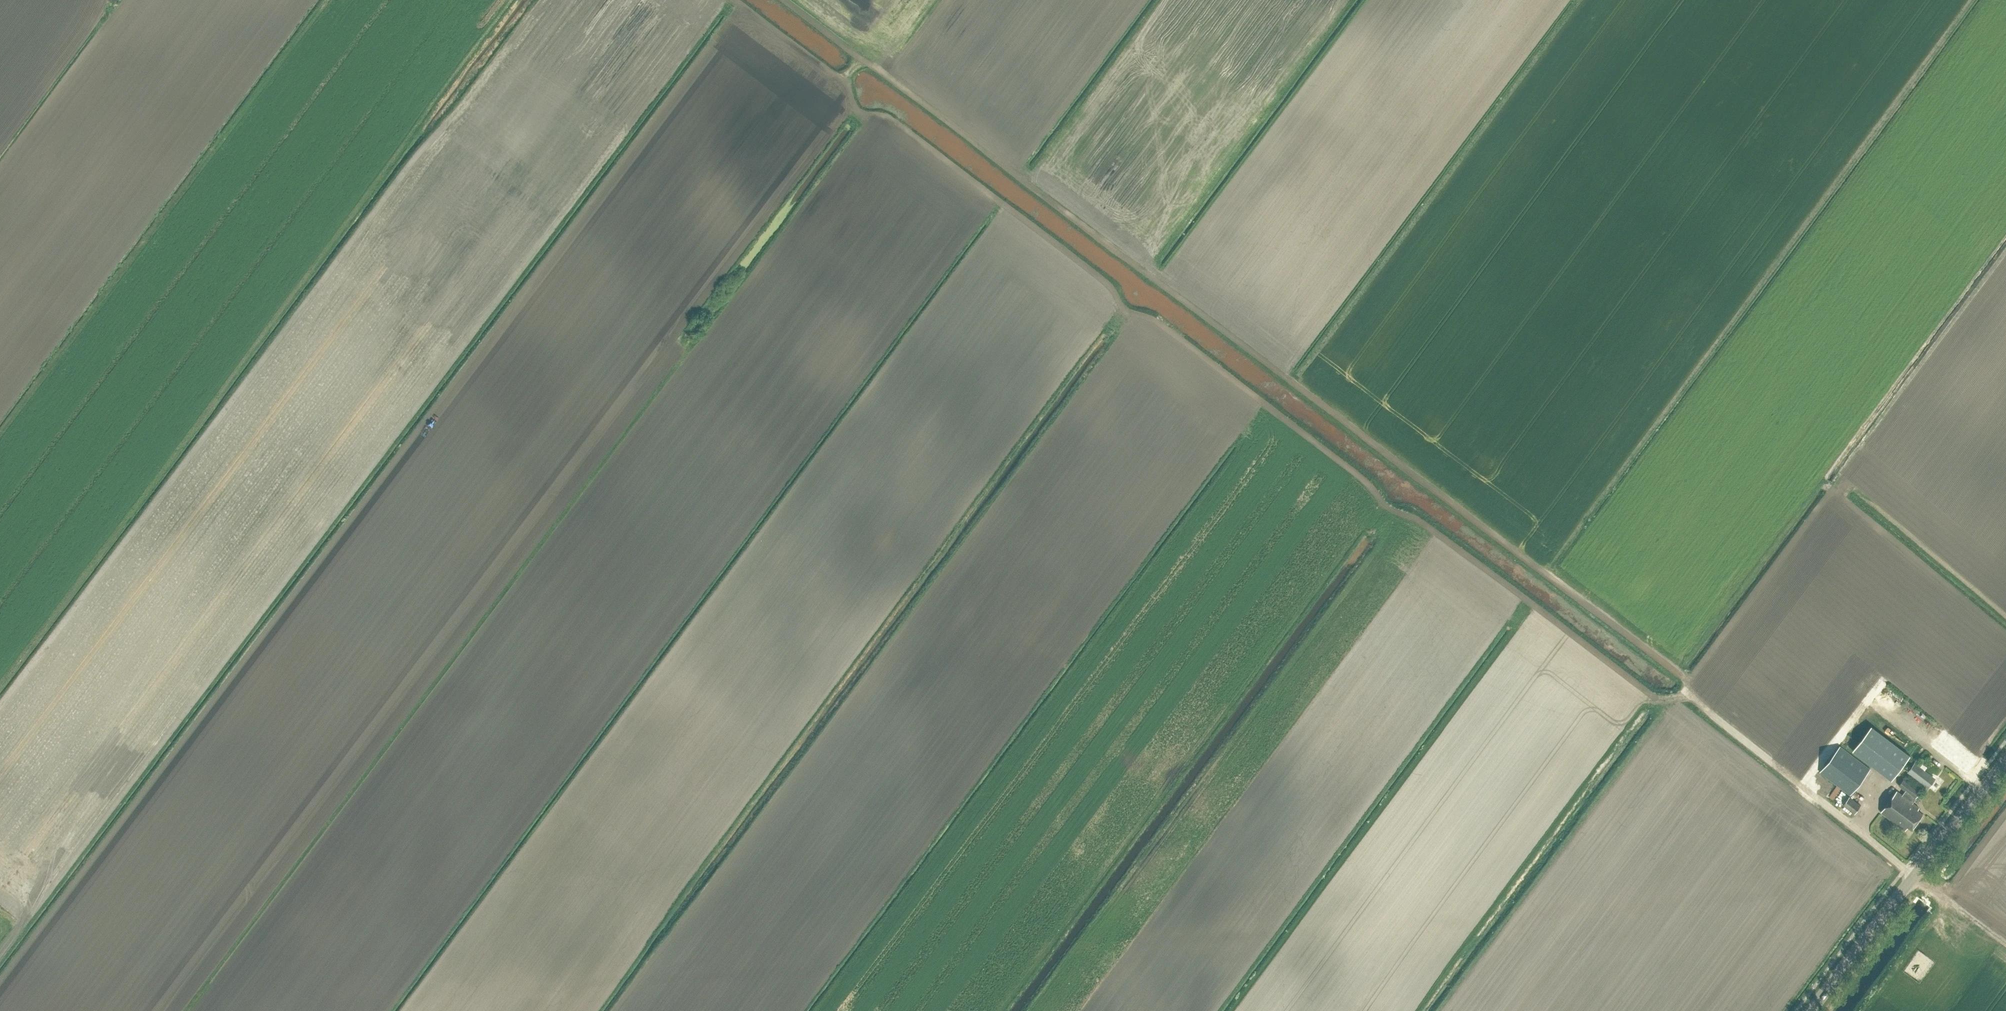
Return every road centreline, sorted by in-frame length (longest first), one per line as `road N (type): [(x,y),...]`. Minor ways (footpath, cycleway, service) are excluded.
road 1 (track): [(1914,875),(1688,692),(1677,670),(1293,382)]
road 2 (tertiary): [(1812,1010),(2005,759)]

